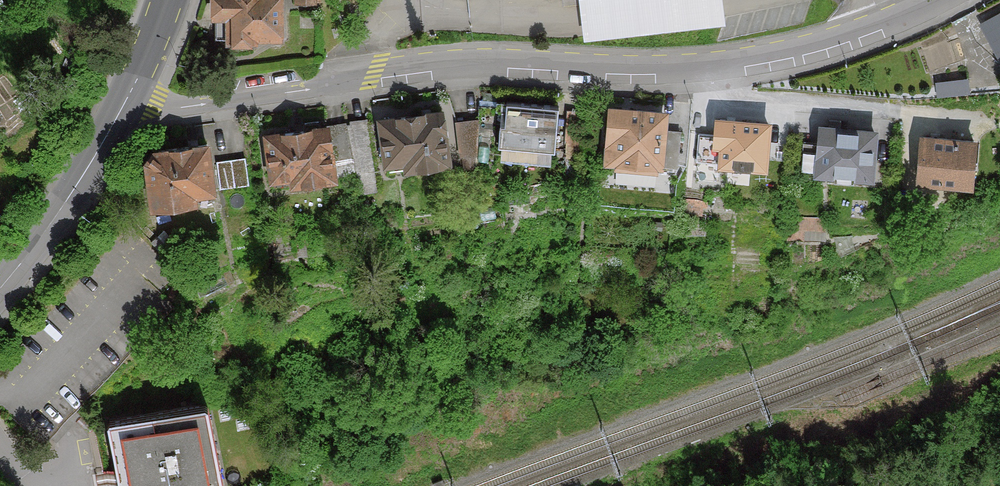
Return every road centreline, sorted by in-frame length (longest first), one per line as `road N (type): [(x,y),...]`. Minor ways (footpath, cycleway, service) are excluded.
road 1 (residential): [(937,0),(773,52),(634,63),(440,59),(346,75),(320,87)]
road 2 (secondary): [(125,101),(77,189),(0,291)]
road 3 (residential): [(125,101),(191,106),(320,87)]

